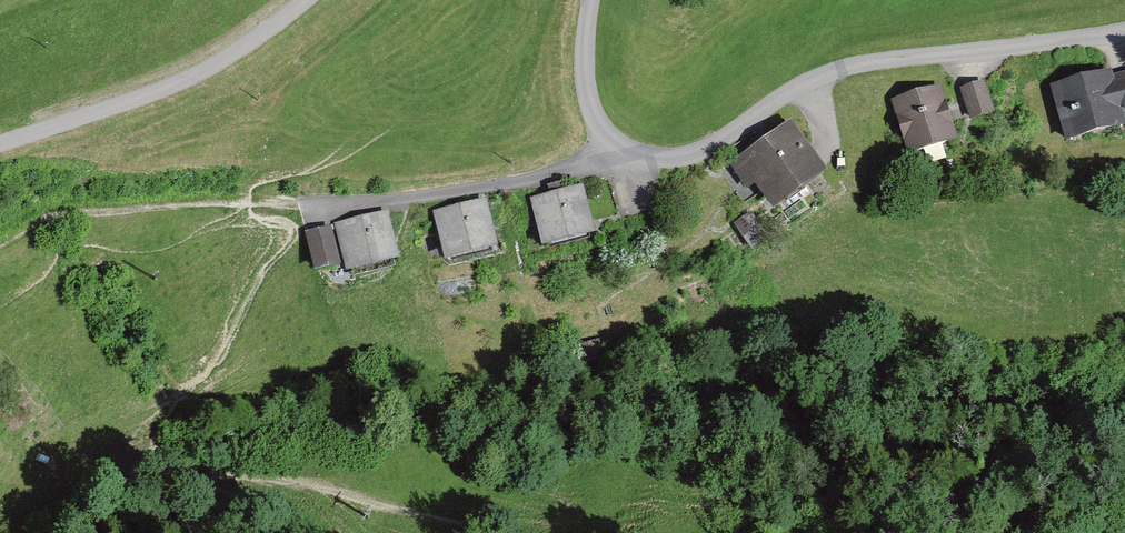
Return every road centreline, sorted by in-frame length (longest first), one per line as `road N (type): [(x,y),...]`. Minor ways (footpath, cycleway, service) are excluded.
road 1 (residential): [(625,149),(661,157),(692,153),(800,84),(851,65),(1124,32)]
road 2 (residential): [(625,149),(528,182),(399,200),(251,205)]
road 3 (unclassified): [(0,145),(204,70),(304,0)]
road 4 (unclassified): [(592,0),(588,95),(625,149)]

